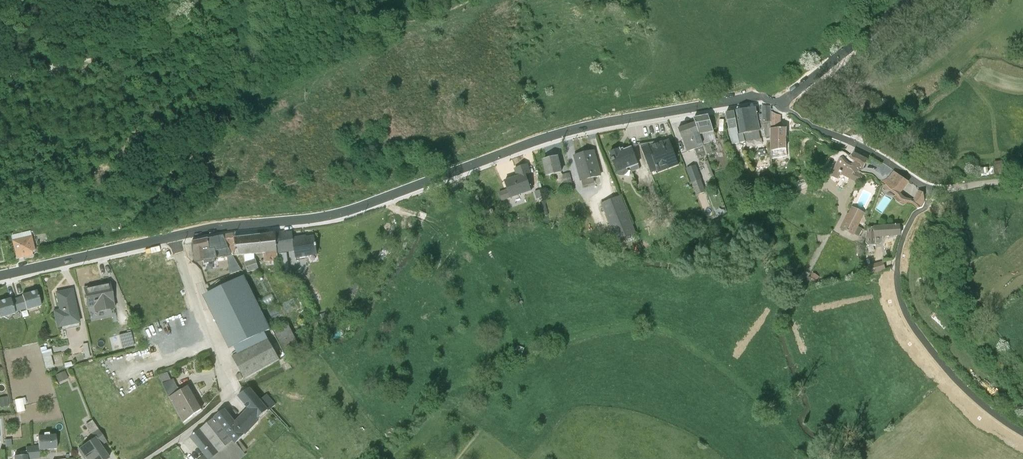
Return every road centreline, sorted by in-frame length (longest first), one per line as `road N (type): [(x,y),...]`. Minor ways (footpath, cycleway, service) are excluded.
road 1 (residential): [(773,86),(547,134),(337,212),(175,235)]
road 2 (unclassified): [(1022,432),(959,381),(903,309),(899,246),(934,174)]
road 3 (residential): [(149,458),(230,397),(175,235)]
road 4 (track): [(0,75),(84,60),(198,0)]
road 5 (residential): [(934,174),(850,123),(790,102),(773,86)]
road 6 (residential): [(175,235),(0,275)]
road 7 (unclassified): [(885,0),(773,86)]

